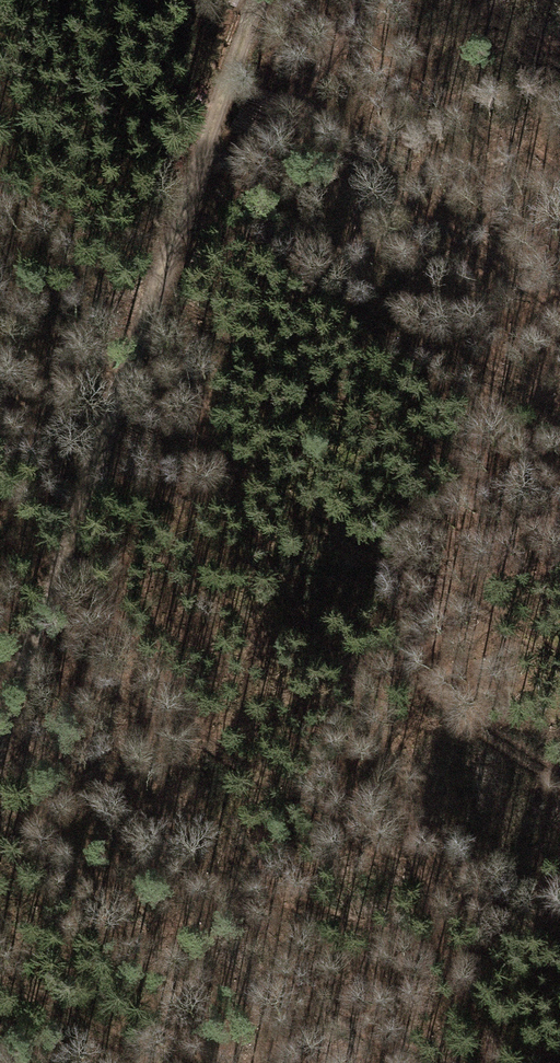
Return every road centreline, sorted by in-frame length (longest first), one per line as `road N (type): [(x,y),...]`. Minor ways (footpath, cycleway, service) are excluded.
road 1 (track): [(110,0),(109,49),(129,165),(173,270),(194,382),(249,529),(335,635),(475,1059)]
road 2 (track): [(0,688),(173,270),(251,0)]
road 3 (track): [(361,0),(272,143),(246,162),(207,157)]
road 4 (track): [(559,565),(515,604),(423,650),(346,664)]

